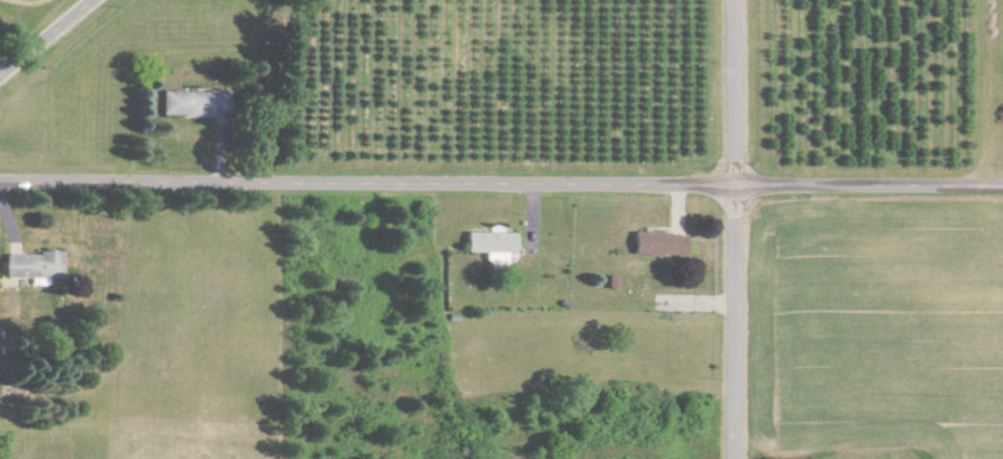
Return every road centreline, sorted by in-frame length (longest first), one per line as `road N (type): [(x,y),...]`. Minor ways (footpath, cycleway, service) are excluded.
road 1 (residential): [(0,185),(1002,189)]
road 2 (residential): [(741,458),(738,0)]
road 3 (tertiary): [(0,79),(96,0)]

